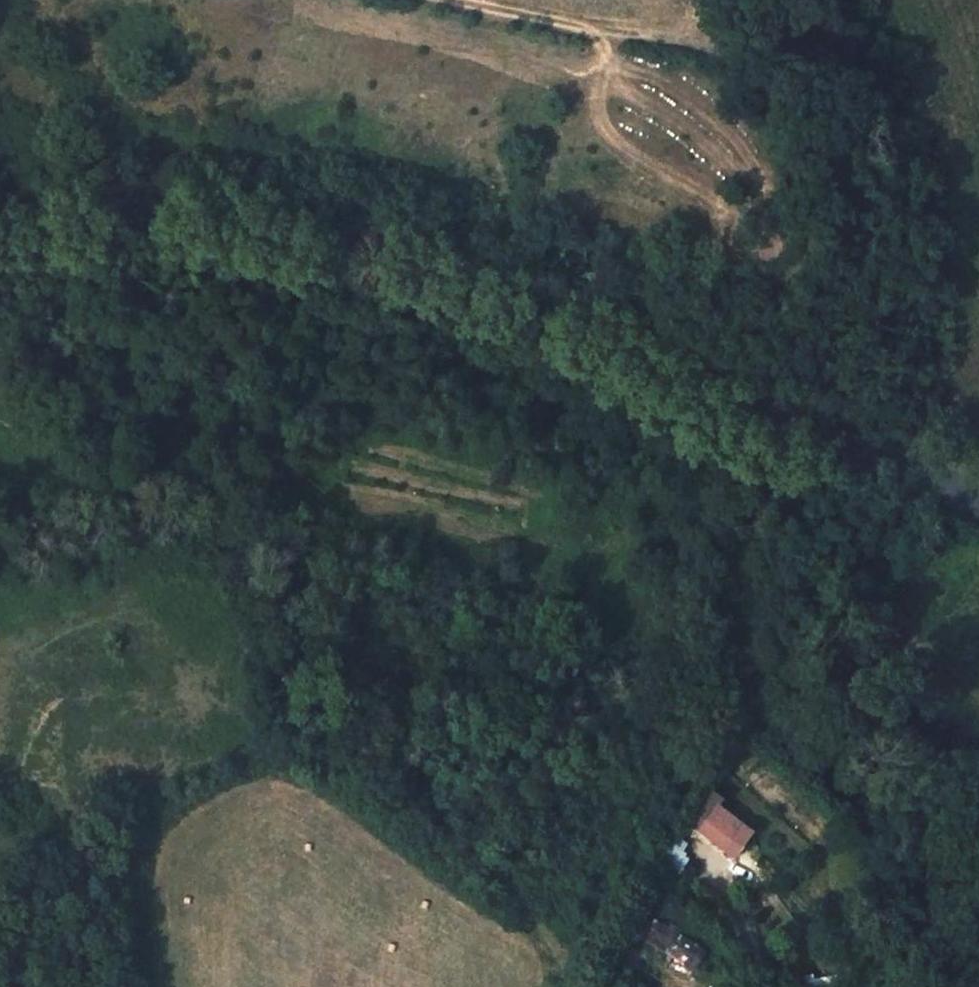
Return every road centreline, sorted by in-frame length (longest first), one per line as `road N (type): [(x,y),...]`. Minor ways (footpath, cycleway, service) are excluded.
road 1 (tertiary): [(0,224),(100,206),(239,209),(485,275),(978,525)]

